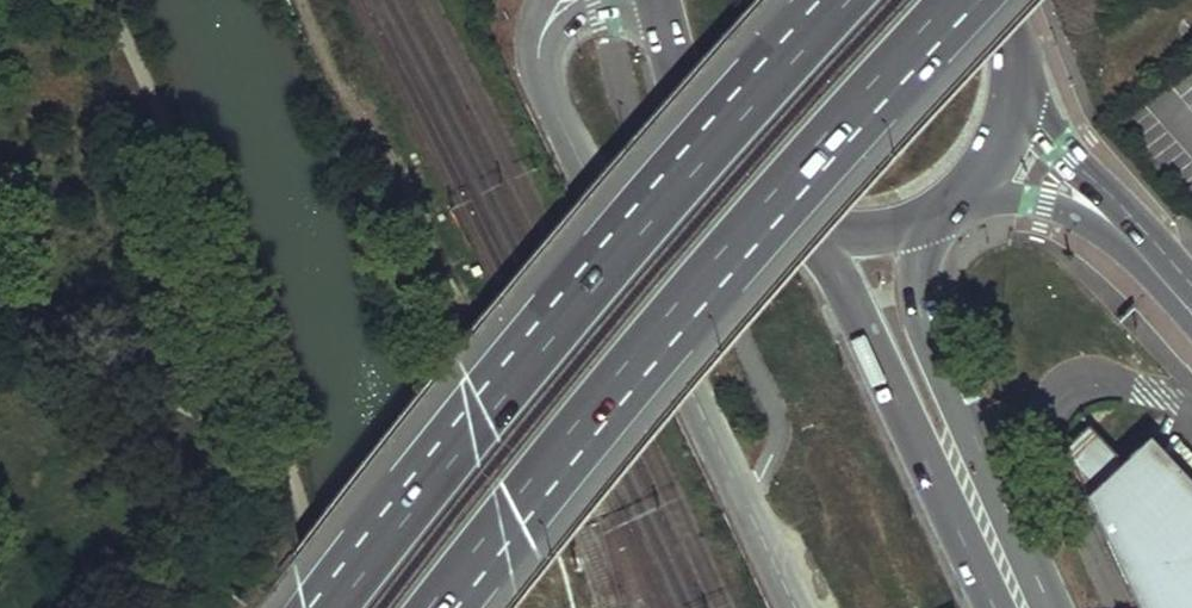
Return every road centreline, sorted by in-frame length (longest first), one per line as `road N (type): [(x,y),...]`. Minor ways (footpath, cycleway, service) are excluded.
road 1 (motorway): [(434,607),(516,493),(831,122),(947,0)]
road 2 (motorway): [(825,0),(641,204),(316,607)]
road 3 (residential): [(798,607),(539,73)]
road 4 (primary): [(804,228),(994,607)]
road 5 (primary): [(1049,607),(938,361),(920,295),(918,252),(929,218)]
road 6 (primary): [(663,16),(703,128),(734,173),(804,228)]
road 7 (primary): [(1168,276),(1117,201),(1041,125),(1019,85)]
road 8 (primary): [(967,195),(1046,204),(1168,276)]
road 9 (residential): [(539,73),(575,20),(612,7),(663,16)]
road 10 (primary): [(804,228),(851,237),(929,218)]
road 11 (primary): [(967,195),(1006,141),(1019,85)]

